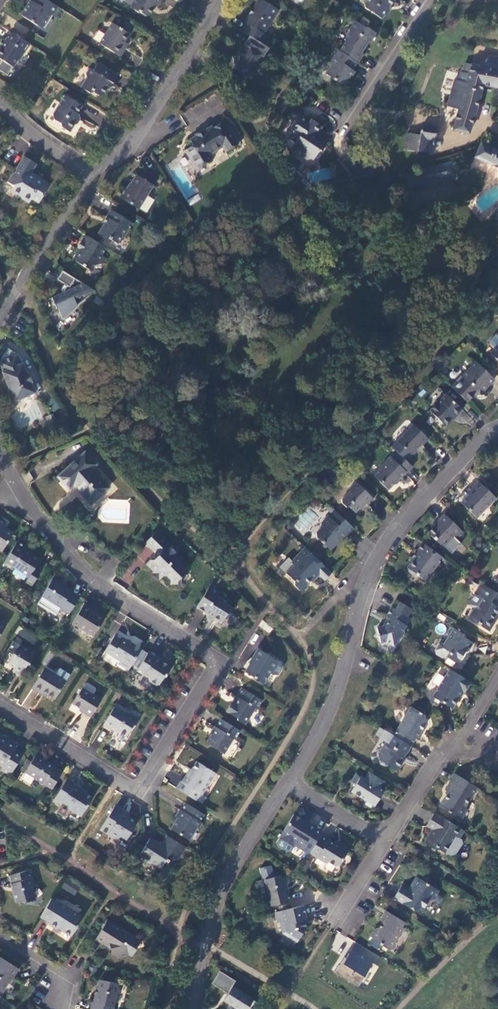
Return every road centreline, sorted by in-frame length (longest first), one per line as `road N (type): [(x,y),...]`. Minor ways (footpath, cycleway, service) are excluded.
road 1 (residential): [(0,704),(140,791),(220,663),(103,588)]
road 2 (residential): [(287,786),(338,702),(378,557),(496,431)]
road 3 (residential): [(191,1008),(204,943),(234,868),(287,786)]
road 4 (residential): [(100,177),(220,0)]
road 5 (residential): [(497,680),(385,844)]
road 6 (residential): [(0,314),(100,177)]
road 7 (residential): [(426,0),(344,117),(327,106)]
road 8 (residential): [(100,177),(20,121),(0,96)]

